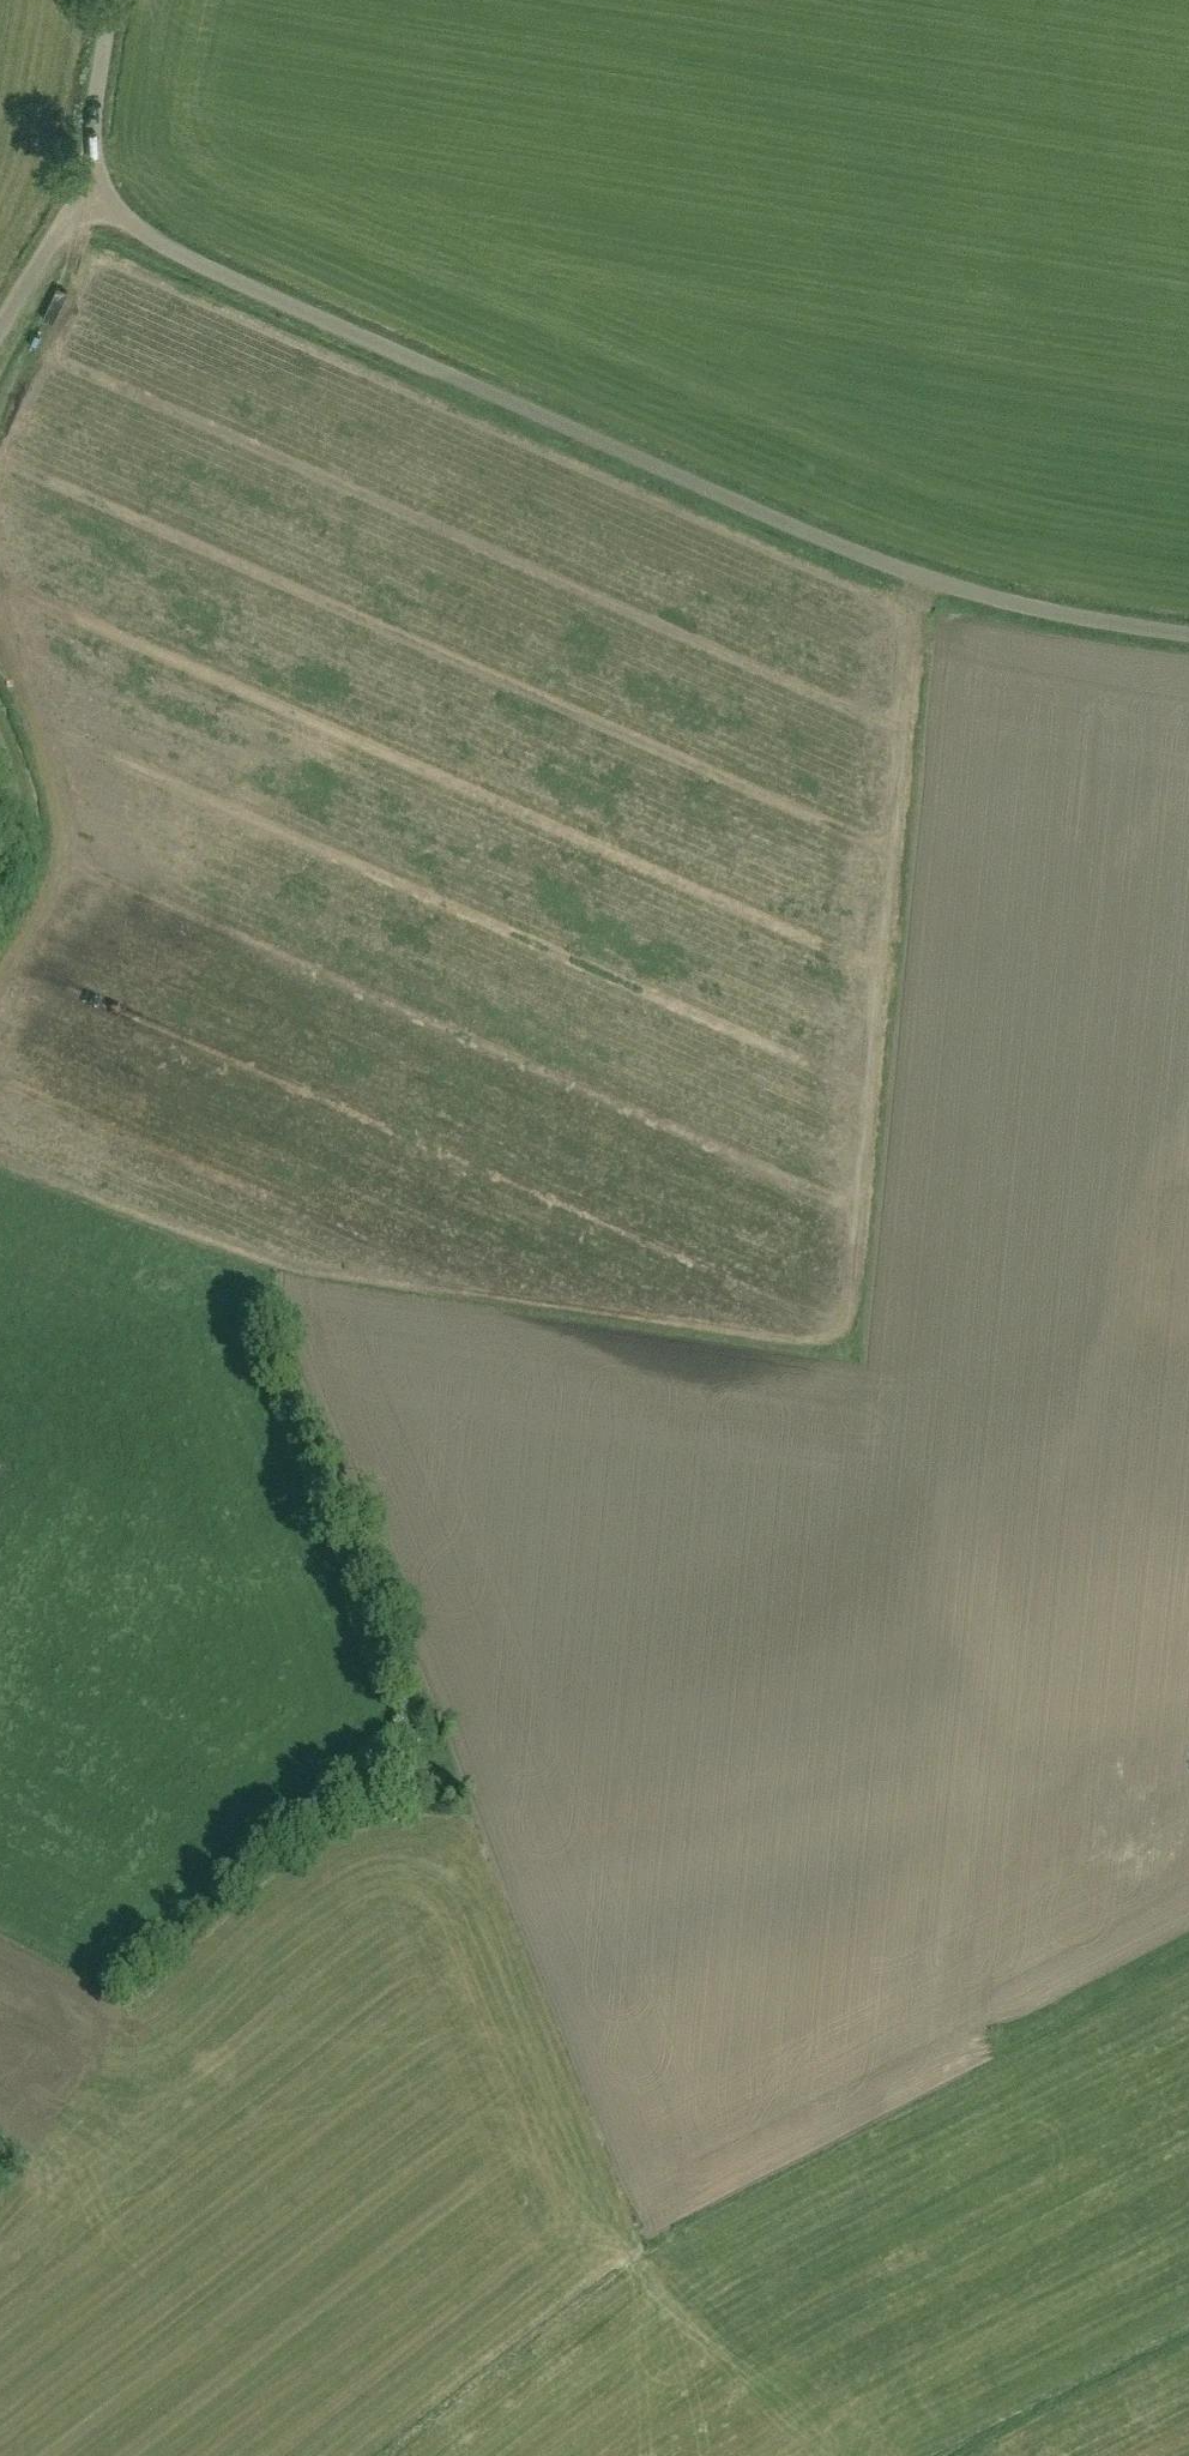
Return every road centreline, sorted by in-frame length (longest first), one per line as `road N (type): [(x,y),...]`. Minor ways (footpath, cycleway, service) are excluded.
road 1 (unclassified): [(1188,640),(1049,622),(948,592),(157,239),(85,187)]
road 2 (unclassified): [(85,187),(111,0)]
road 3 (unclassified): [(0,328),(85,187)]

